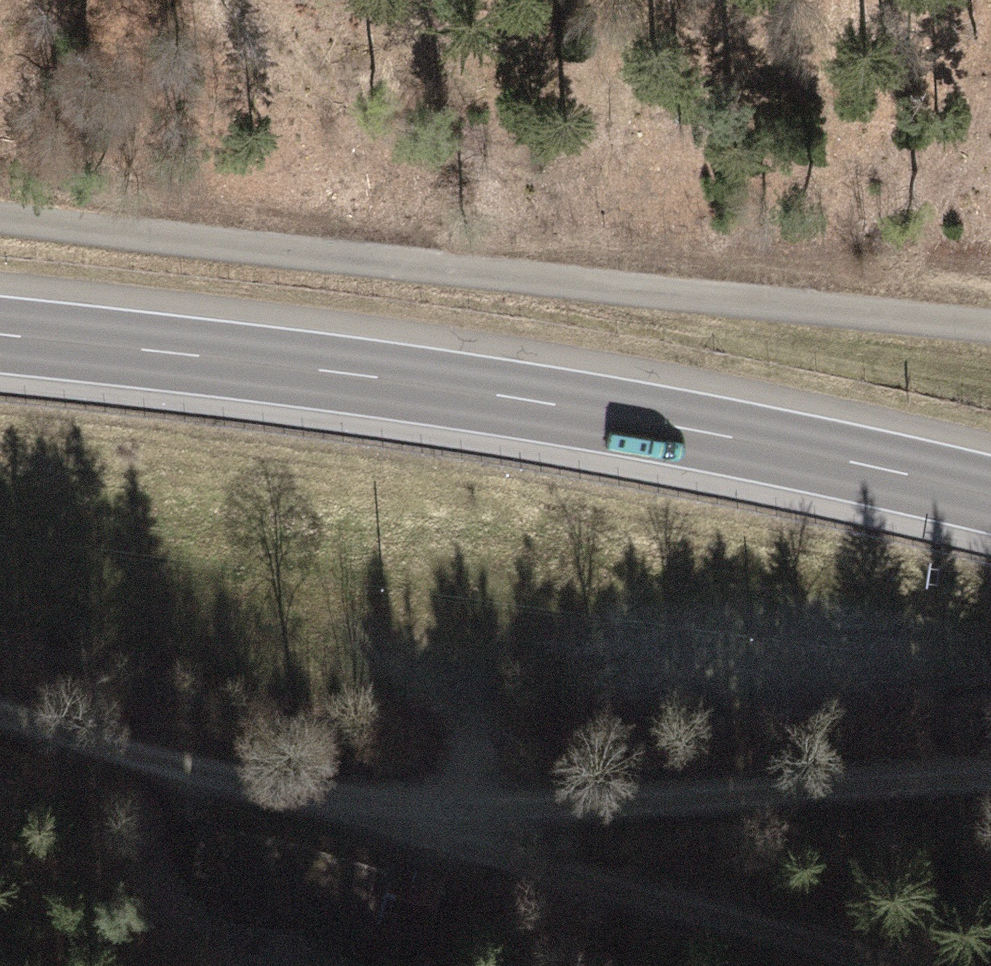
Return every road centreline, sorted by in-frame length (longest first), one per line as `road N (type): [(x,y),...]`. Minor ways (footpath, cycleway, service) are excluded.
road 1 (trunk): [(0,334),(457,389),(675,426),(990,495)]
road 2 (tertiary): [(990,320),(0,216)]
road 3 (track): [(928,965),(474,812),(0,699)]
road 4 (track): [(990,778),(474,812),(483,620)]

